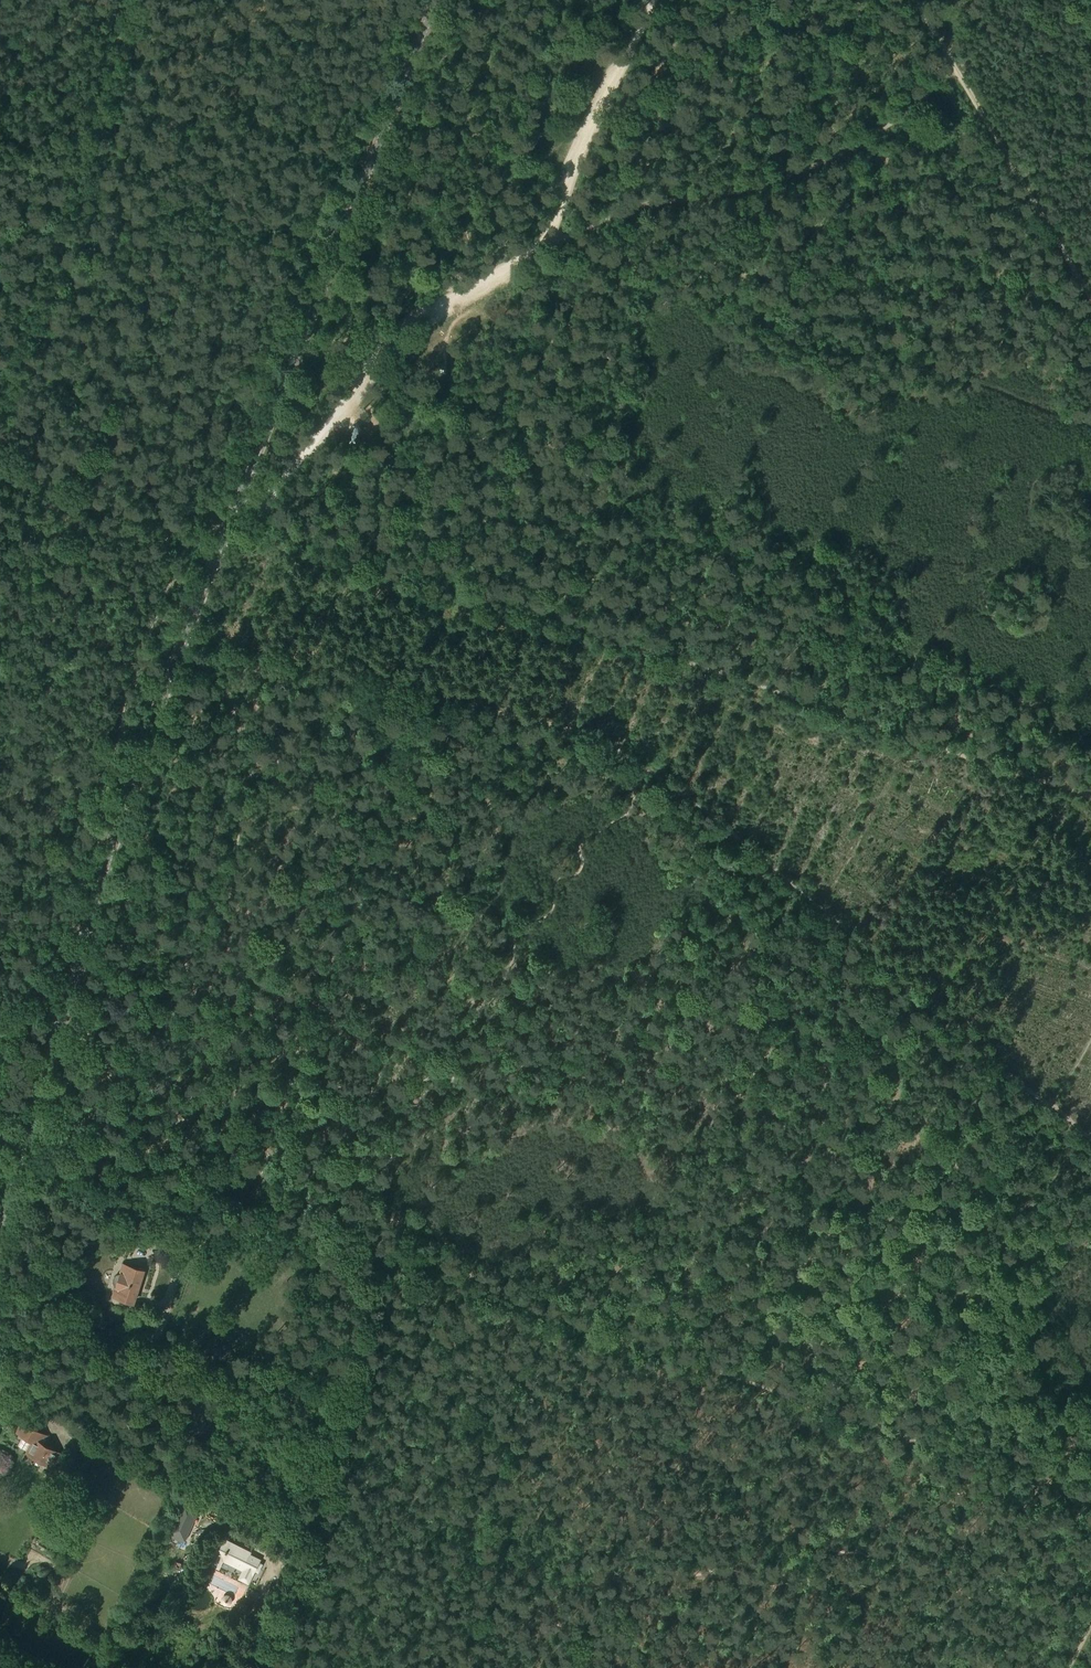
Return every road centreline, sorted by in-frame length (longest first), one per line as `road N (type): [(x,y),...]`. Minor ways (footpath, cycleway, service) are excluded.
road 1 (track): [(1090,1137),(644,760),(554,725),(405,689),(377,820),(269,1119),(251,1151),(195,1177)]
road 2 (tertiary): [(20,1176),(139,760),(437,0)]
road 3 (track): [(1090,1377),(1017,1235),(921,1124),(876,1097),(788,1103),(712,1033),(566,1035),(451,1066),(408,1110),(376,1118),(288,1186),(251,1151)]
road 4 (track): [(1090,1541),(973,1574),(840,1562),(598,1561),(379,1667)]
road 5 (track): [(103,546),(221,130),(345,60),(406,34),(421,39)]
road 6 (track): [(533,613),(1090,798)]
road 7 (track): [(548,239),(641,202),(717,195),(805,171),(896,120),(943,82),(971,0)]
road 8 (track): [(1090,297),(916,0)]
road 9 (track): [(487,1613),(494,1472),(479,1406),(456,1358),(454,1303),(464,1284)]
road 10 (track): [(238,511),(533,613)]
road 11 (track): [(935,1003),(1056,786)]
road 12 (track): [(195,1177),(159,1188),(0,1161)]
road 13 (track): [(57,575),(103,546),(234,511)]

